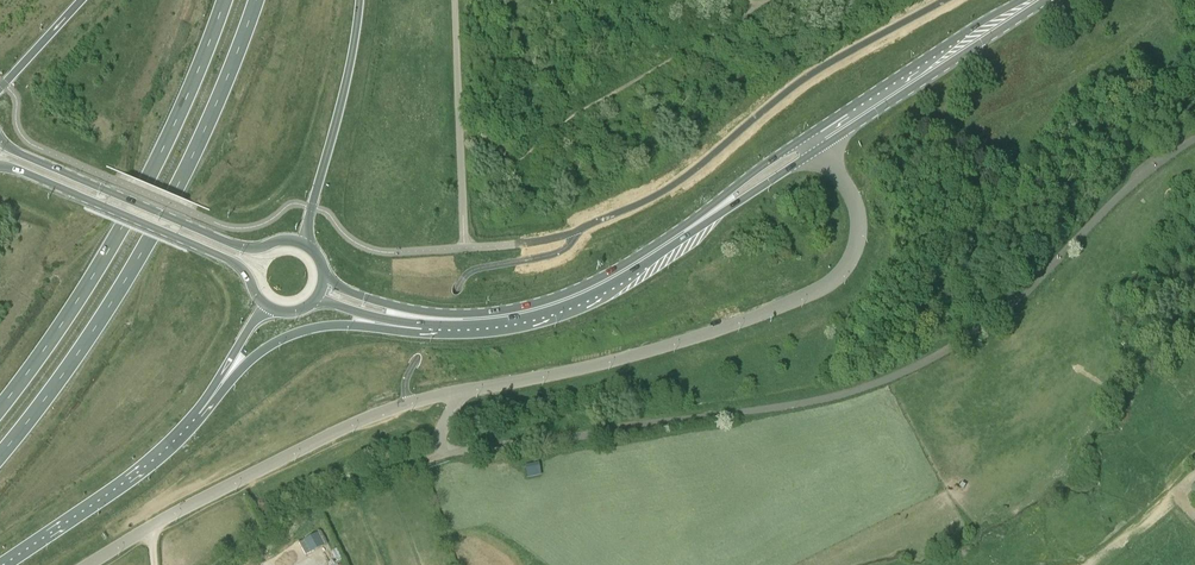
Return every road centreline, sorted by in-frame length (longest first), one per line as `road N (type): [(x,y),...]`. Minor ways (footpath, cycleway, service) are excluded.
road 1 (unclassified): [(460,391),(438,441),(445,453),(754,411),(868,386),(996,321),(1139,179),(1194,136)]
road 2 (unclassified): [(460,391),(692,338),(826,285),(850,262),(859,219),(847,187),(812,143)]
road 3 (trunk): [(0,453),(102,317),(157,225),(256,0)]
road 4 (trunk): [(224,0),(123,223),(0,407)]
road 5 (unclassified): [(87,564),(321,438),(460,391)]
road 6 (secondary): [(310,247),(290,238),(247,248),(0,139)]
road 7 (secondary): [(0,165),(231,260),(270,309)]
road 8 (trunk): [(204,416),(239,371),(288,336),(339,325),(404,331),(452,322)]
road 9 (secondary): [(452,322),(530,312),(591,291),(709,215)]
road 10 (secondary): [(812,143),(1034,0)]
road 11 (trunk): [(310,247),(312,207),(345,93),(360,0)]
road 12 (trunk): [(11,564),(142,475),(204,416)]
road 13 (secondary): [(312,301),(394,320),(452,322)]
road 14 (secondary): [(452,322),(370,299),(323,275)]
road 15 (secondary): [(812,143),(788,150),(731,188),(709,215)]
road 16 (secondary): [(709,215),(798,163),(812,143)]
road 17 (trunk): [(204,416),(243,339),(270,309)]

